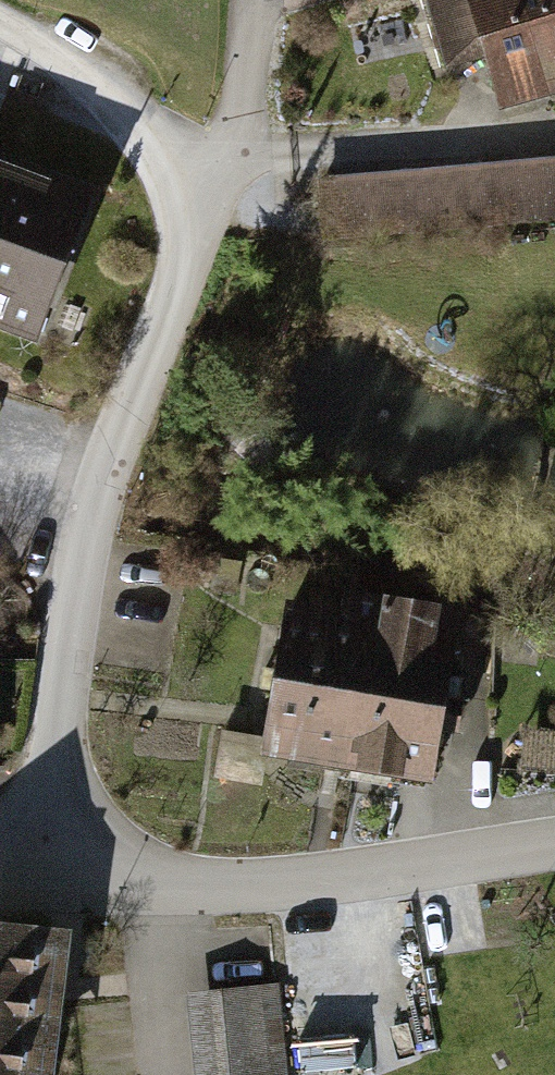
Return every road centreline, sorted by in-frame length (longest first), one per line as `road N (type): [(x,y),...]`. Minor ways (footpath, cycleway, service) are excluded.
road 1 (unclassified): [(47,880),(75,602),(114,448),(179,279),(185,233)]
road 2 (unclassified): [(554,847),(312,882),(47,880)]
road 3 (unclassified): [(185,233),(176,196),(139,134),(78,74),(0,20)]
road 4 (unclassified): [(185,233),(238,133),(252,0)]

